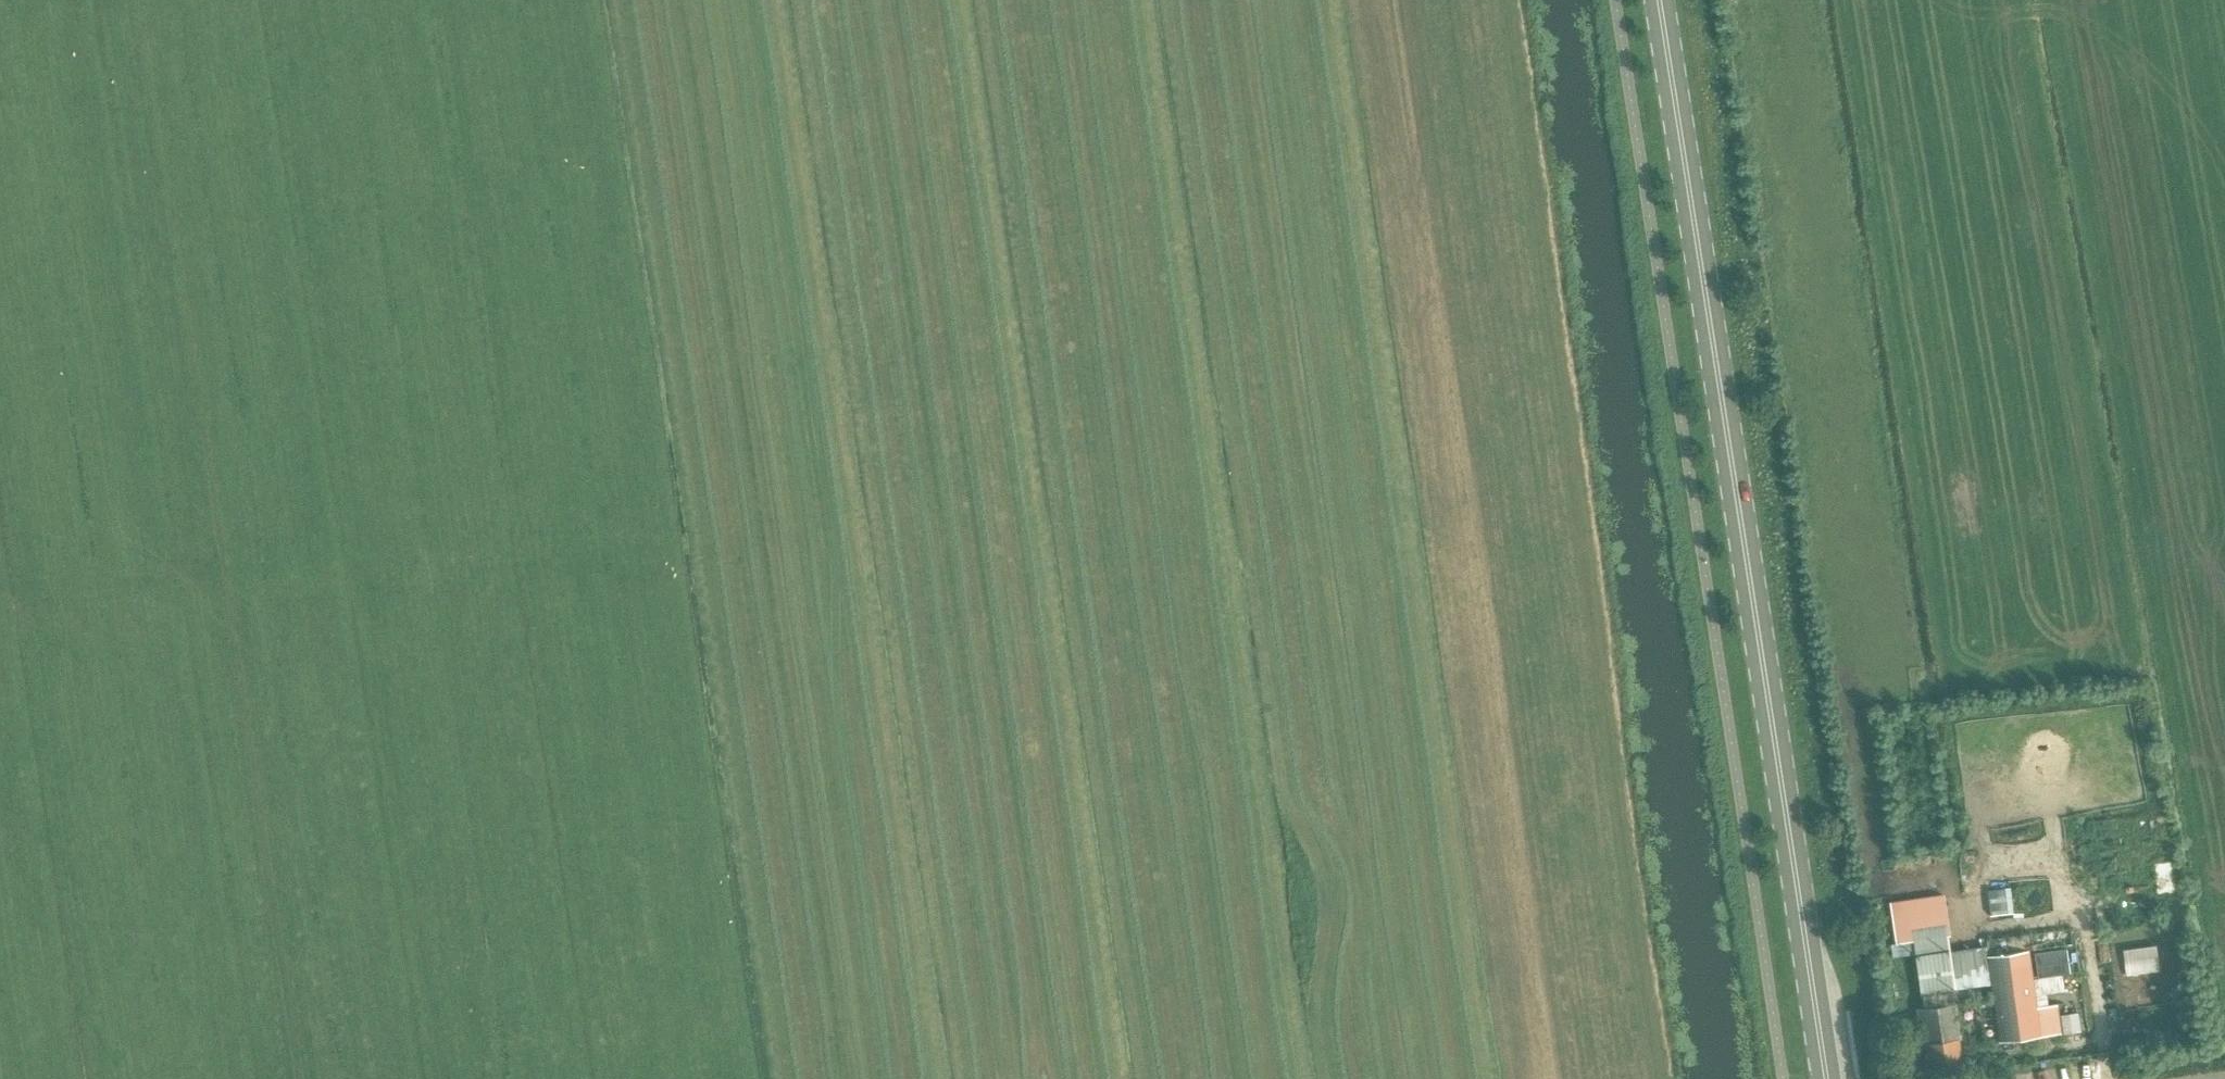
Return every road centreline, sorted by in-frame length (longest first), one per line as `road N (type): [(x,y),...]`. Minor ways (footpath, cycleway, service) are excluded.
road 1 (primary): [(1827,1078),(1660,0)]

